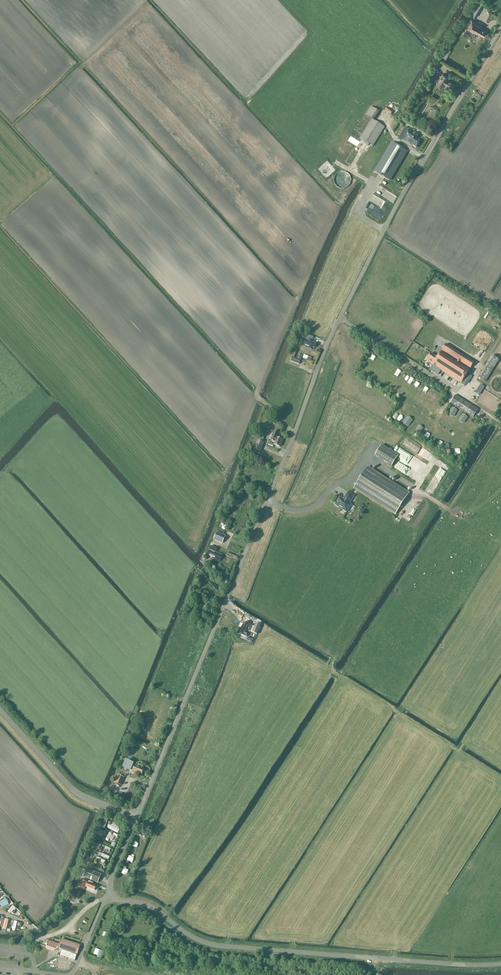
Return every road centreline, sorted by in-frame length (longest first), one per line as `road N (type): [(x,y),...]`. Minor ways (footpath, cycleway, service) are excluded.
road 1 (unclassified): [(136,817),(328,343),(500,31)]
road 2 (unclassified): [(106,894),(147,905),(219,946),(500,964)]
road 3 (unclassified): [(136,817),(77,794),(0,709)]

